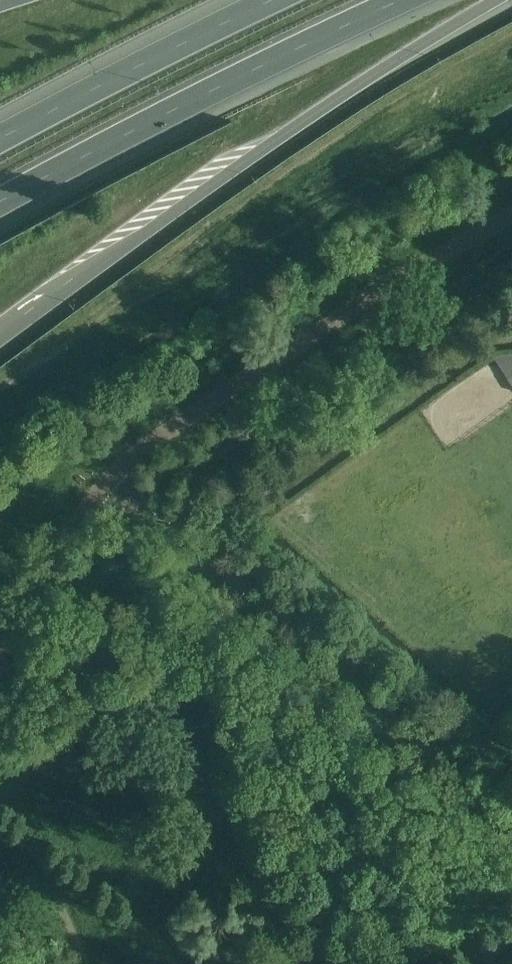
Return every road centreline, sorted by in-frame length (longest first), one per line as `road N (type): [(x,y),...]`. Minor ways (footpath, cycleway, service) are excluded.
road 1 (trunk): [(0,339),(424,45),(503,0)]
road 2 (trunk): [(0,207),(196,99),(421,0)]
road 3 (trunk): [(282,0),(0,140)]

